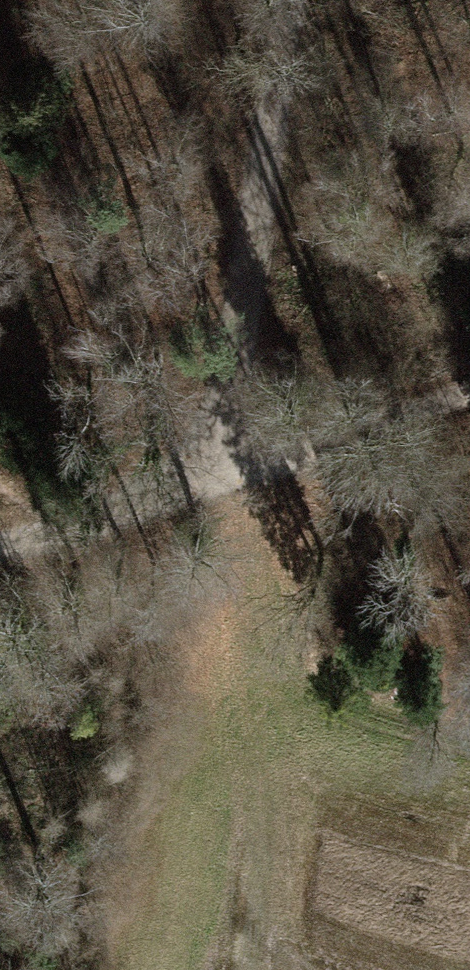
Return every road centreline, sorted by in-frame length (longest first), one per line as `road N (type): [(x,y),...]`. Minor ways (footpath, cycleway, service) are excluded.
road 1 (track): [(244,463),(259,796),(251,969)]
road 2 (track): [(199,477),(235,350),(283,0)]
road 3 (track): [(199,477),(469,392)]
road 4 (track): [(0,537),(82,521),(199,477)]

